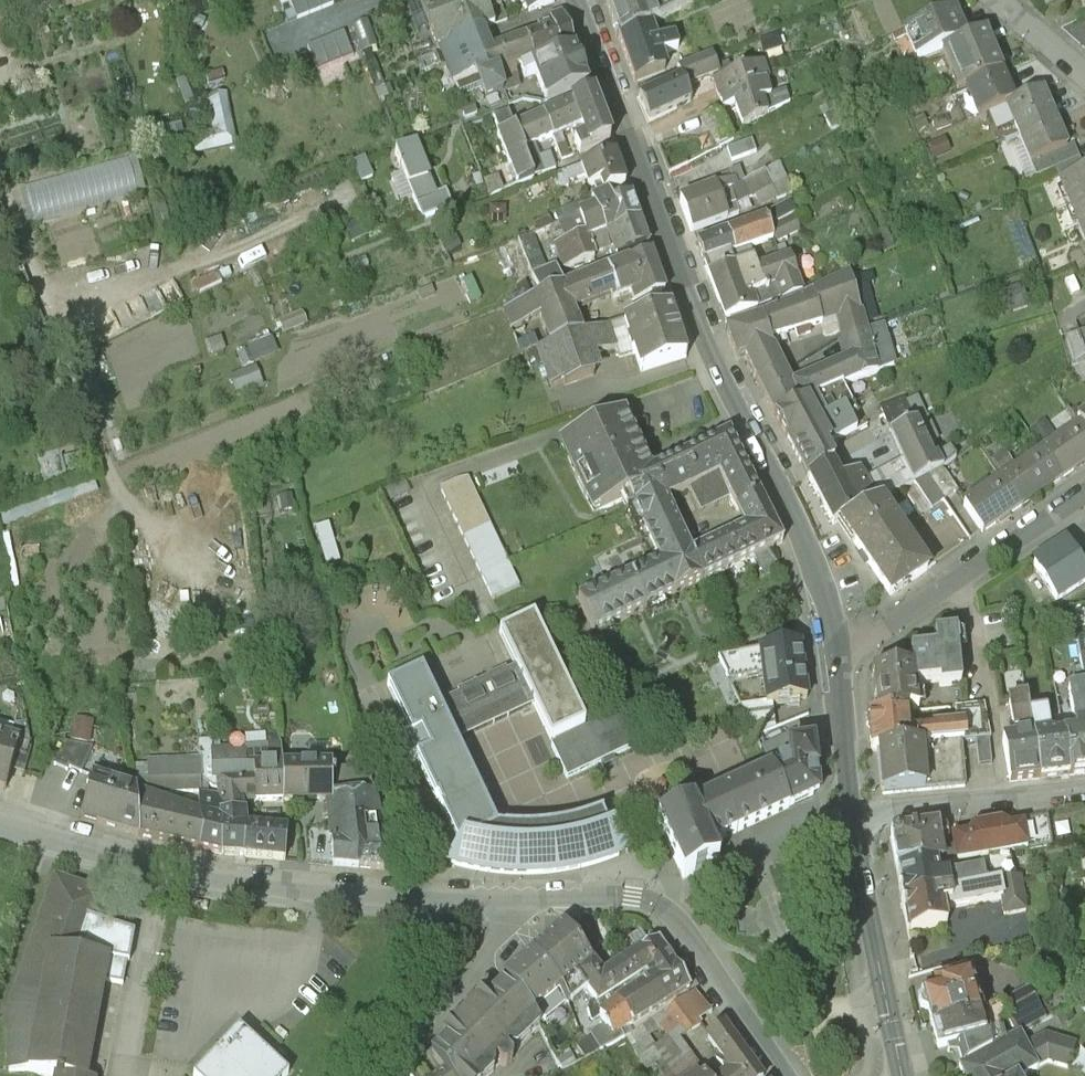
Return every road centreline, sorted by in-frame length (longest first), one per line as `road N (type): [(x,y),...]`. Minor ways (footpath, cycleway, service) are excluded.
road 1 (secondary): [(579,0),(705,335),(795,517),(823,599),(833,661)]
road 2 (residential): [(571,890),(481,897),(242,879),(0,817)]
road 3 (residential): [(793,1075),(661,903),(571,890)]
road 4 (residential): [(833,661),(1084,491)]
road 5 (residential): [(571,890),(510,925),(386,1075)]
road 6 (secondary): [(851,816),(902,1075)]
road 7 (residential): [(851,816),(1084,792)]
road 8 (secondary): [(833,661),(851,816)]

